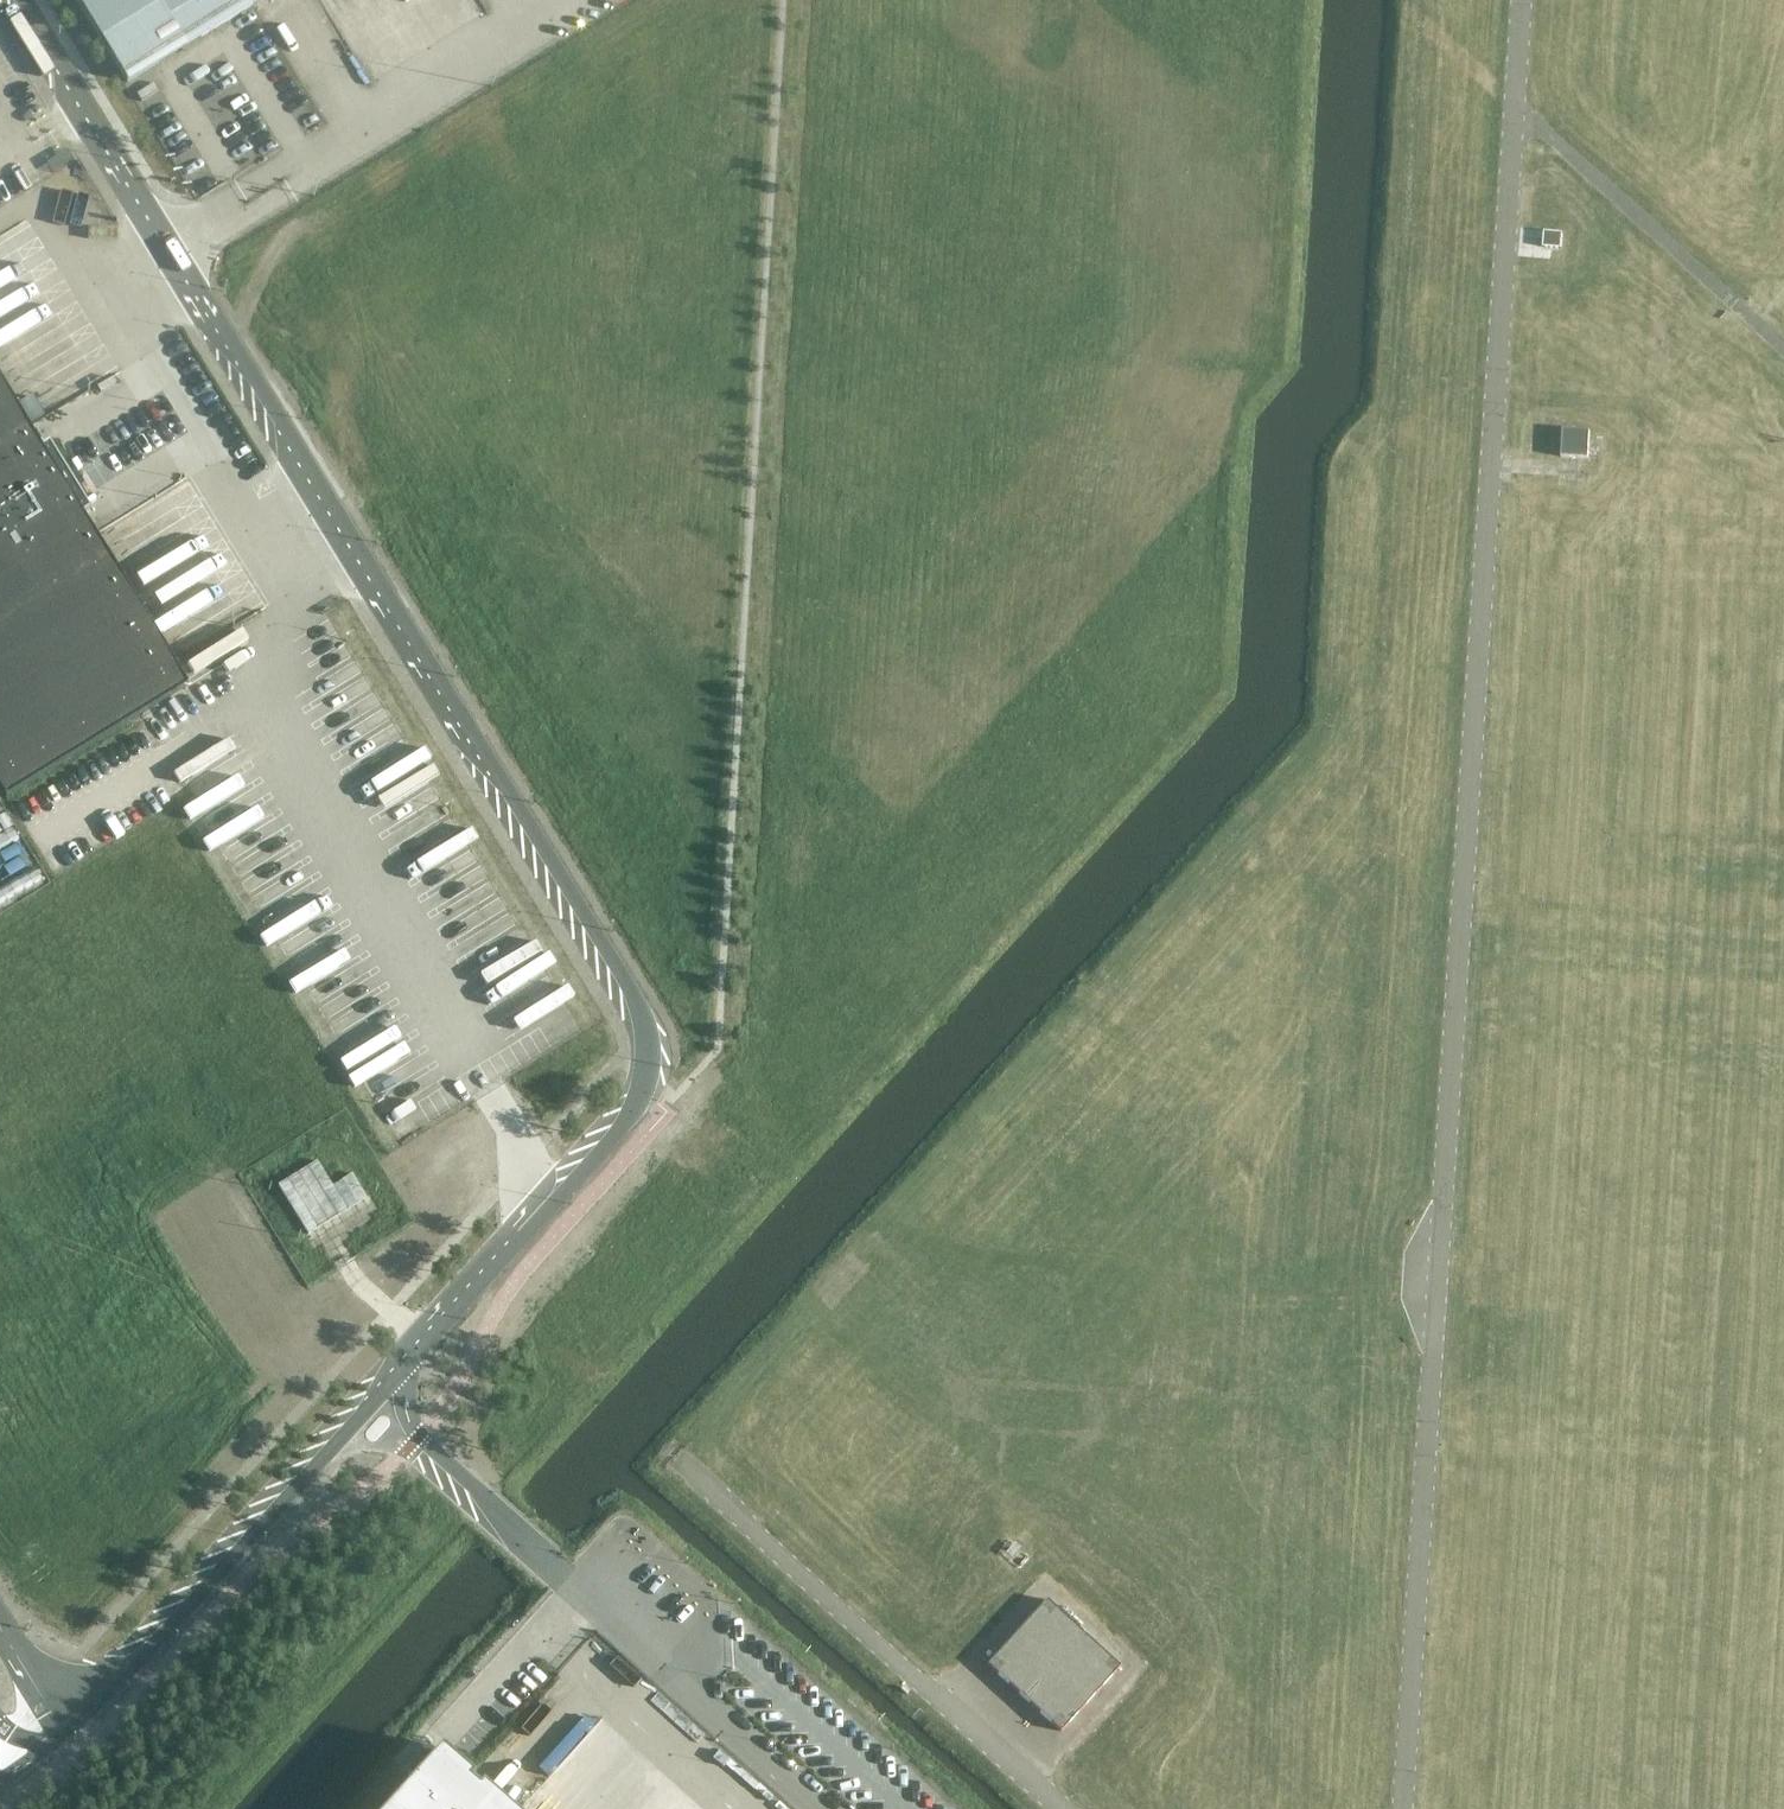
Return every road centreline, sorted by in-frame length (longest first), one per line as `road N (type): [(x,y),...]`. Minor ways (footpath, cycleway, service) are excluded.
road 1 (tertiary): [(397,1364),(622,1116),(641,1071),(641,1029),(14,0)]
road 2 (unclassified): [(821,1808),(420,1436),(397,1364)]
road 3 (tertiary): [(61,1726),(397,1364)]

